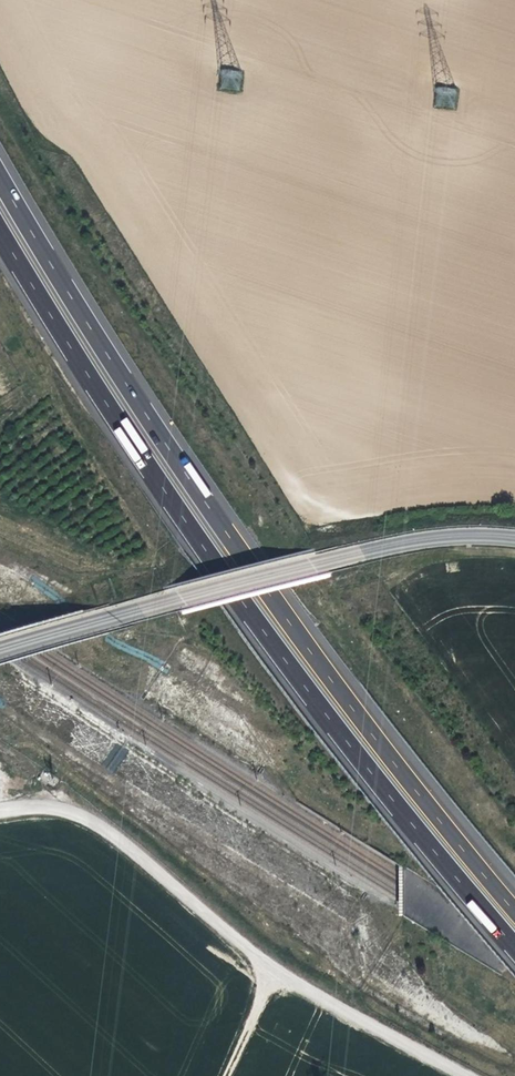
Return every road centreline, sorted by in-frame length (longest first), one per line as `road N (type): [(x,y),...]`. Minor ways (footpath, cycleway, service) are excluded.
road 1 (motorway): [(514,904),(281,609),(130,388),(0,177)]
road 2 (motorway): [(0,230),(258,623),(514,946)]
road 3 (tertiary): [(0,651),(362,553),(466,534),(514,536)]

